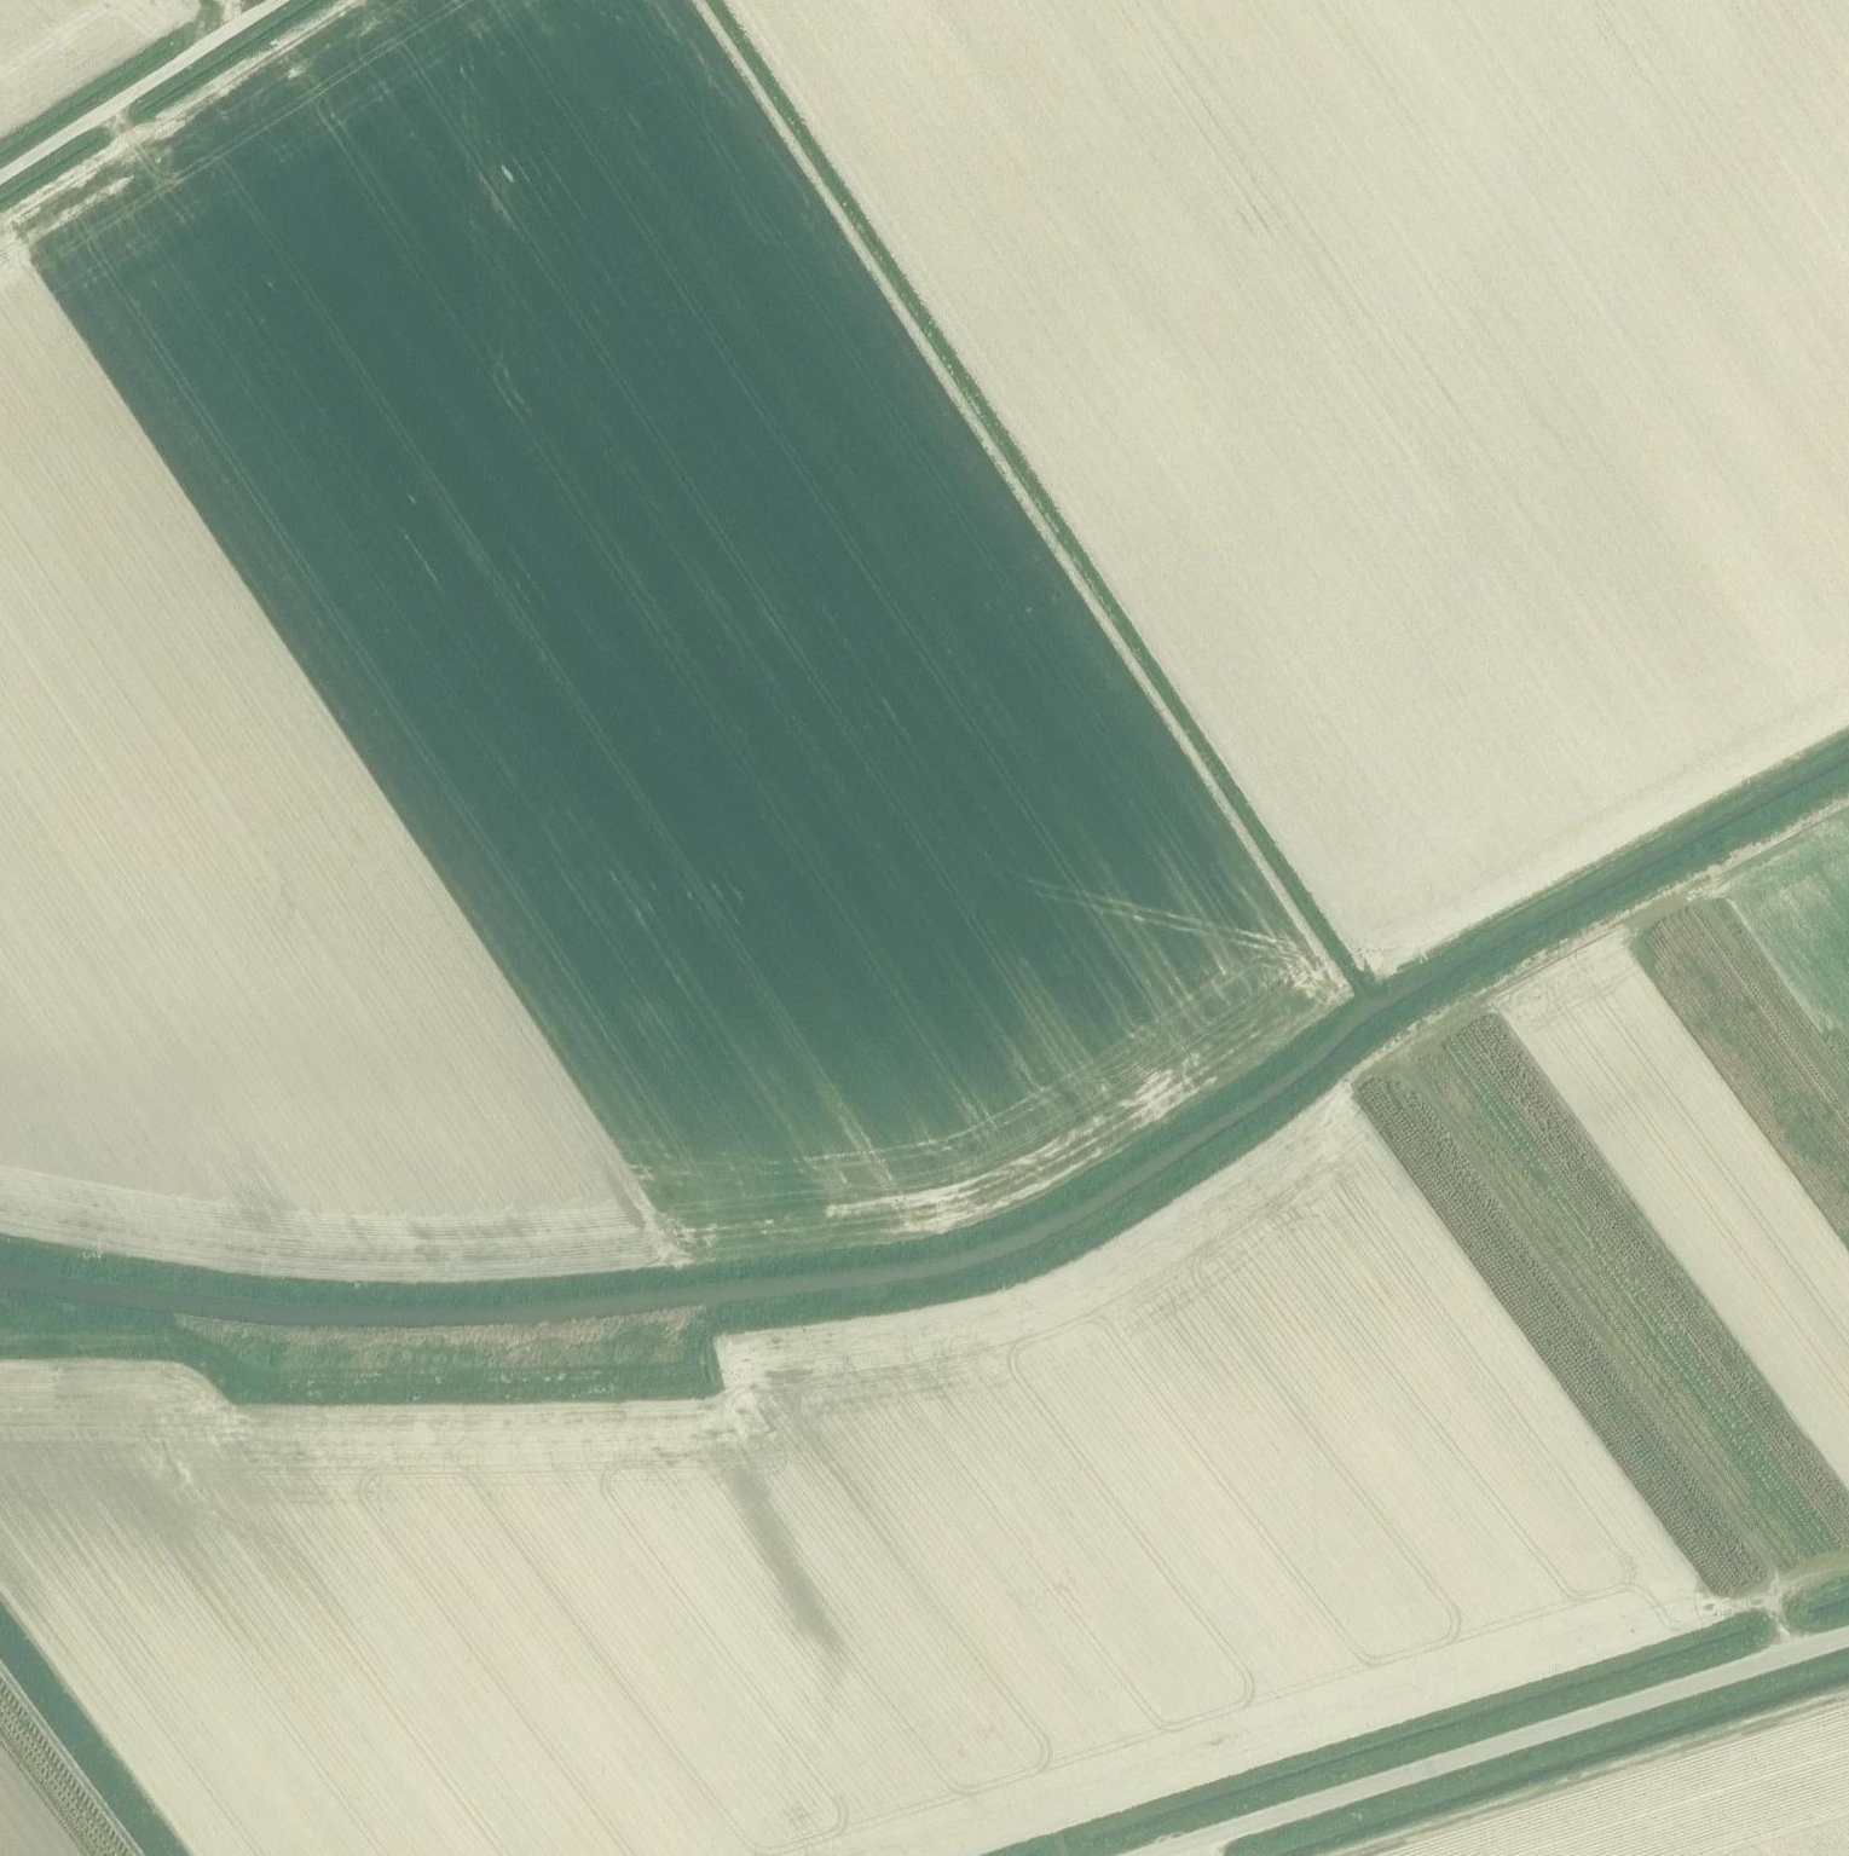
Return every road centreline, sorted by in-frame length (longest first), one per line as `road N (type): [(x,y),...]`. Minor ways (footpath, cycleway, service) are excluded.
road 1 (unclassified): [(1151,1855),(1848,1636)]
road 2 (track): [(0,177),(279,0)]

